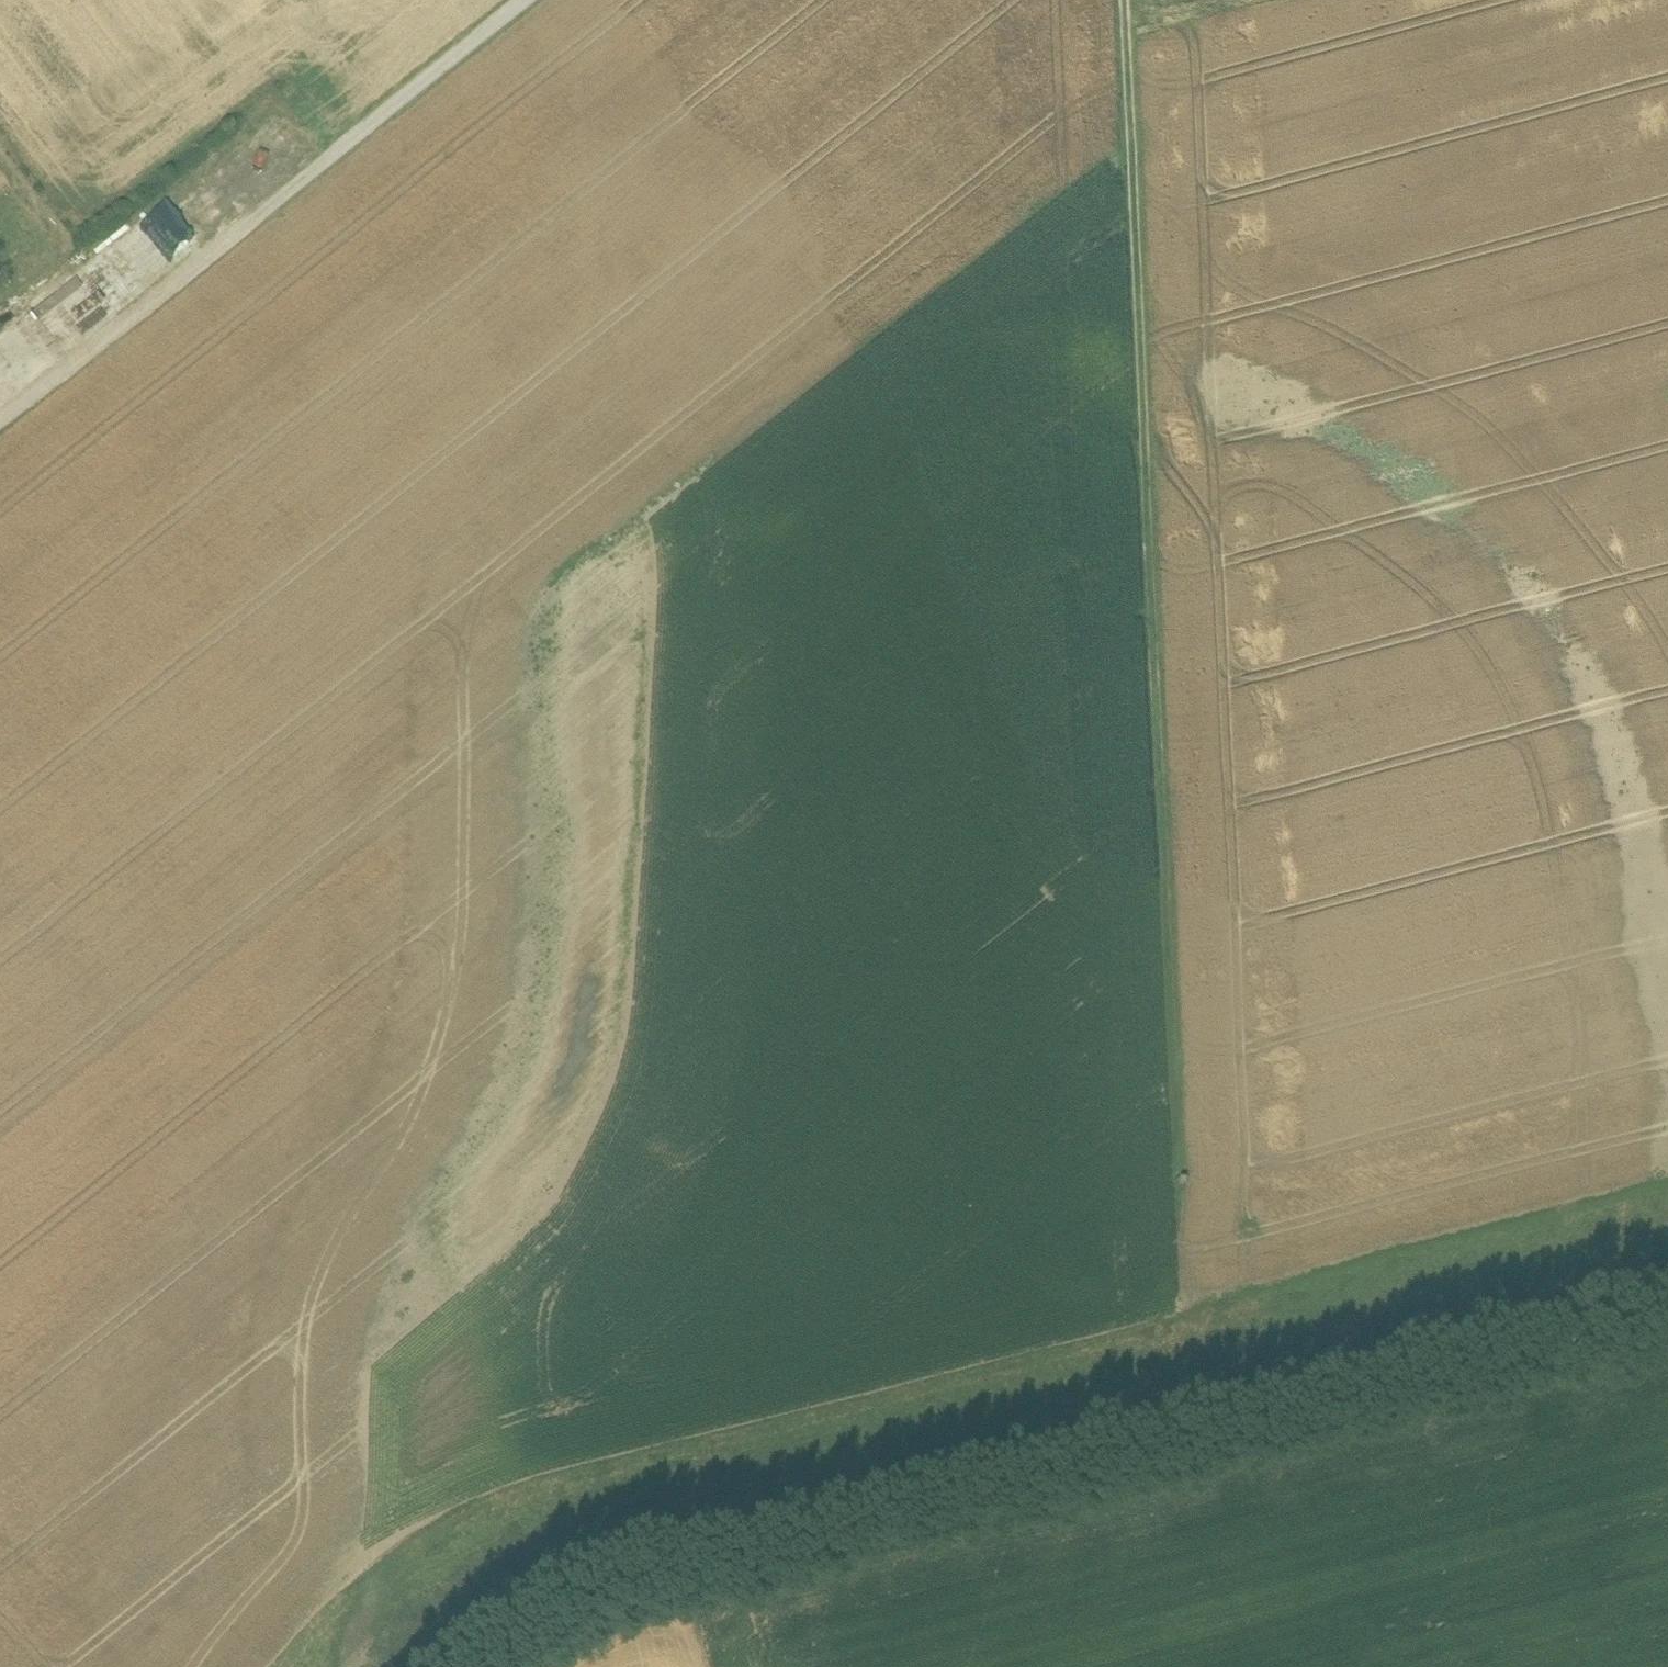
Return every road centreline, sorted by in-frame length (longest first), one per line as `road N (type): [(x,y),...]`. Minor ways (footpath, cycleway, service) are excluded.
road 1 (track): [(1128,0),(1181,1141)]
road 2 (unclassified): [(518,0),(0,415)]

